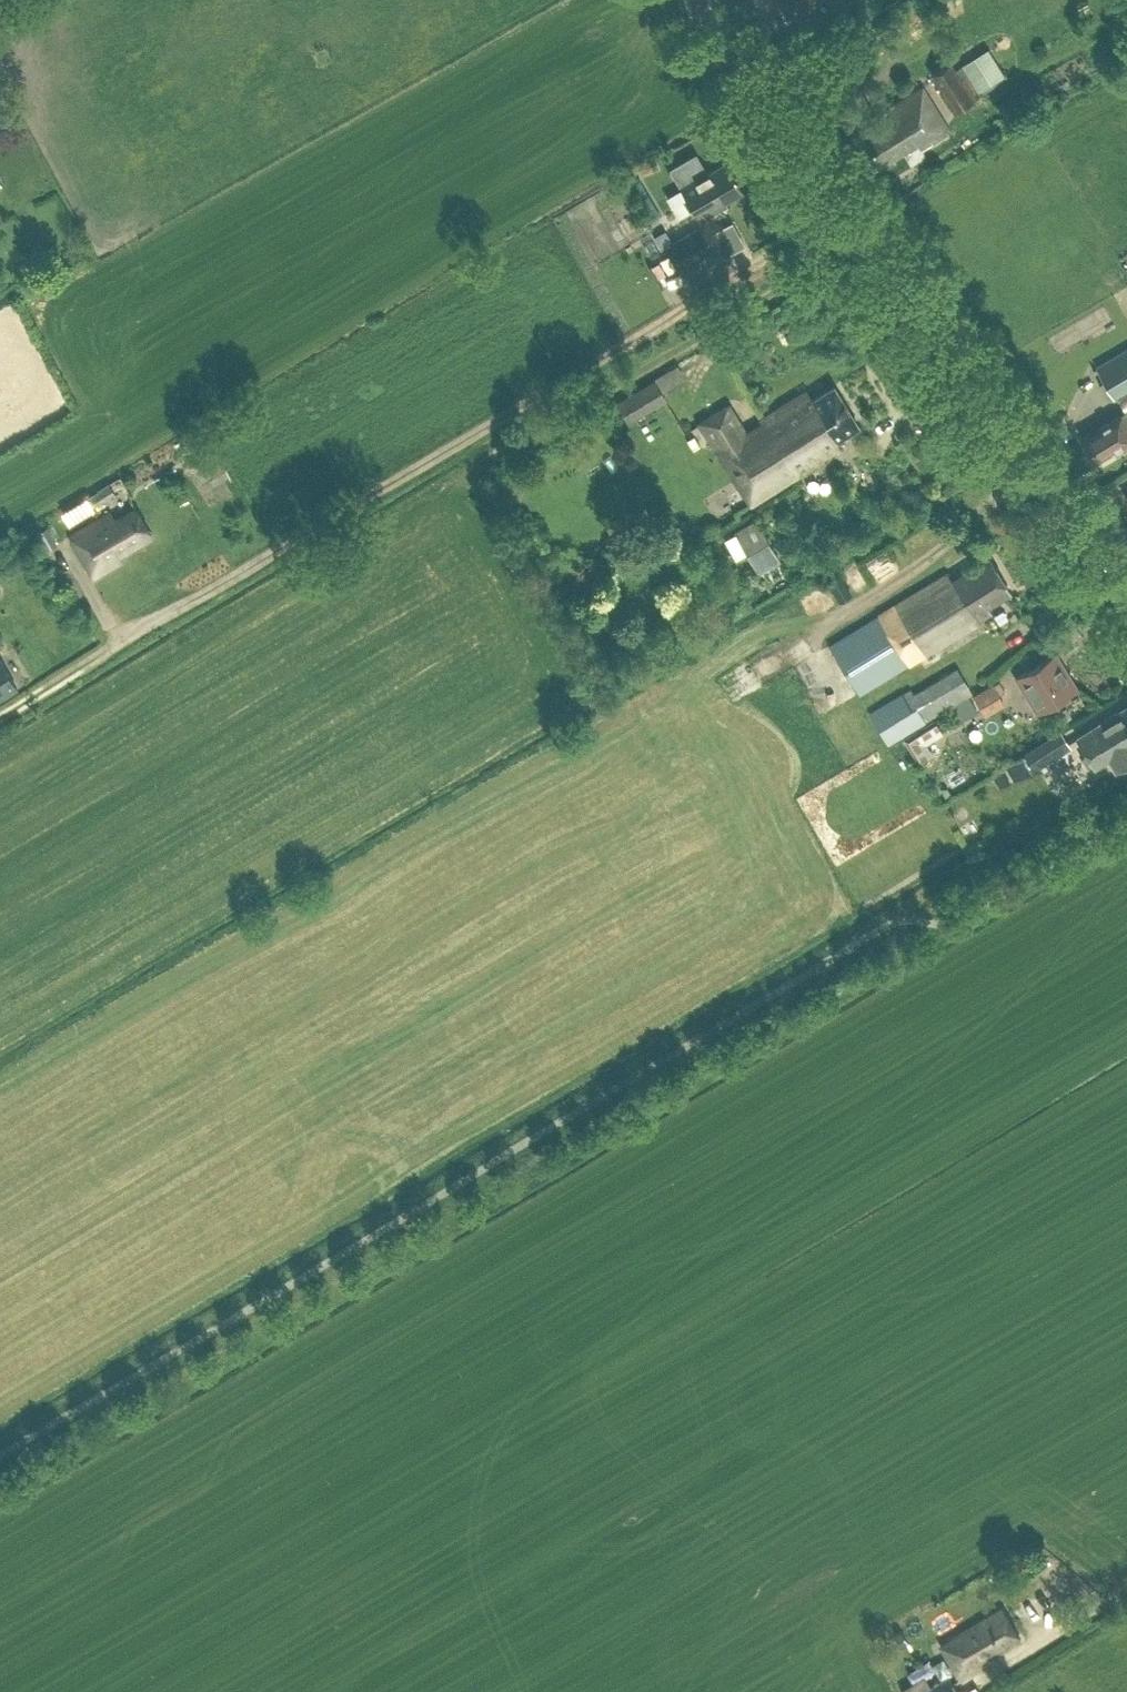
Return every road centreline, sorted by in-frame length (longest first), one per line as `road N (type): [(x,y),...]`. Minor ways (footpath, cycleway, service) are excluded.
road 1 (tertiary): [(1126,602),(694,0)]

